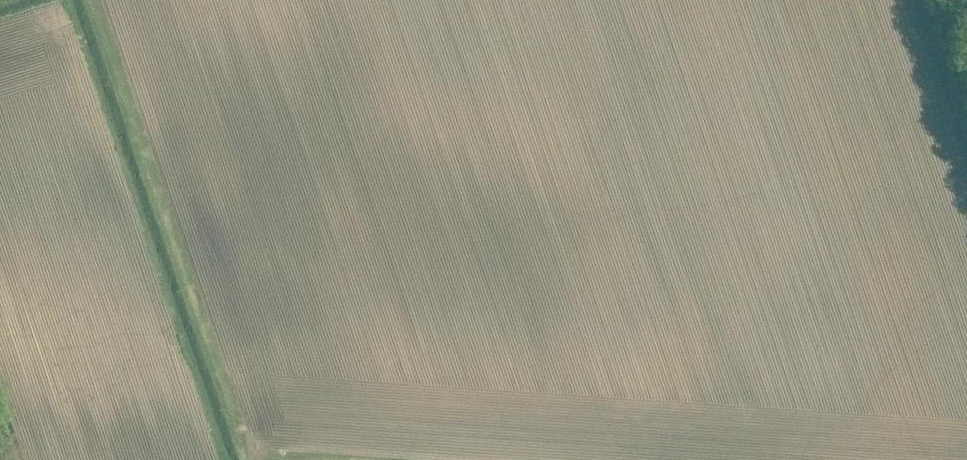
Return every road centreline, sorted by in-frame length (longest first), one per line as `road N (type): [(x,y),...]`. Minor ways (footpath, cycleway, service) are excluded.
road 1 (track): [(259,459),(248,453),(90,0)]

